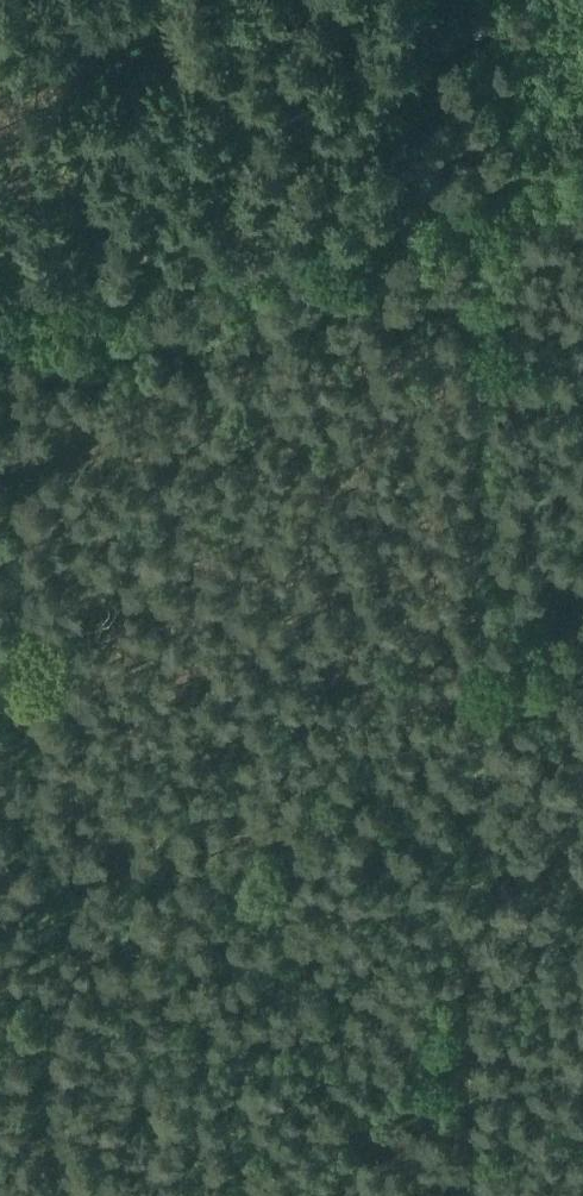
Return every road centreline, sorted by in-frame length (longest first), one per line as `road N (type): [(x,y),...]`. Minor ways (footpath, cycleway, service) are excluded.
road 1 (track): [(492,184),(468,1195)]
road 2 (track): [(0,271),(492,184),(582,146)]
road 3 (track): [(6,271),(37,809)]

